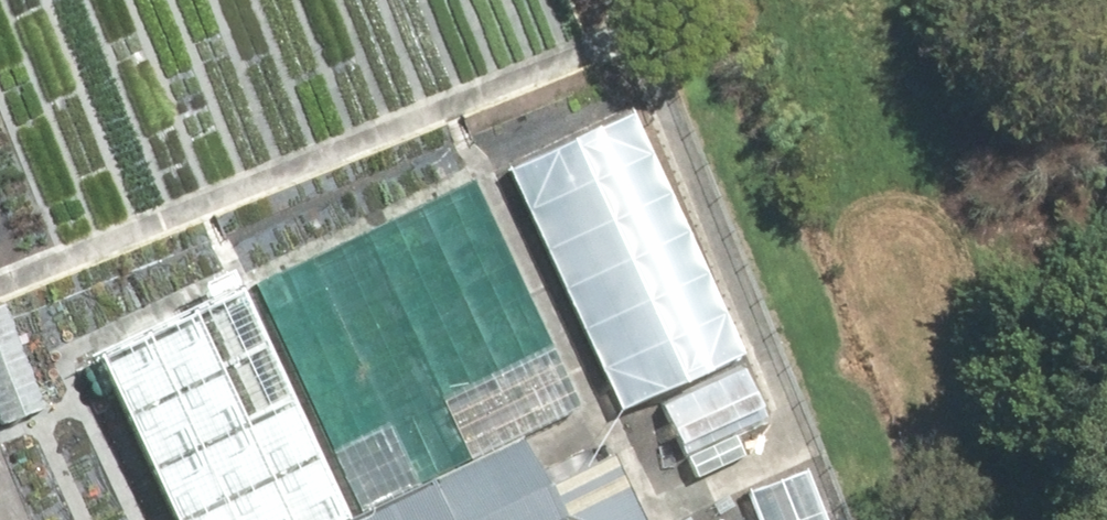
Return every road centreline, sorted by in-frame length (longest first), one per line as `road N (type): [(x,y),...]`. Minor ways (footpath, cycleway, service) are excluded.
road 1 (track): [(0,292),(608,45),(589,0)]

